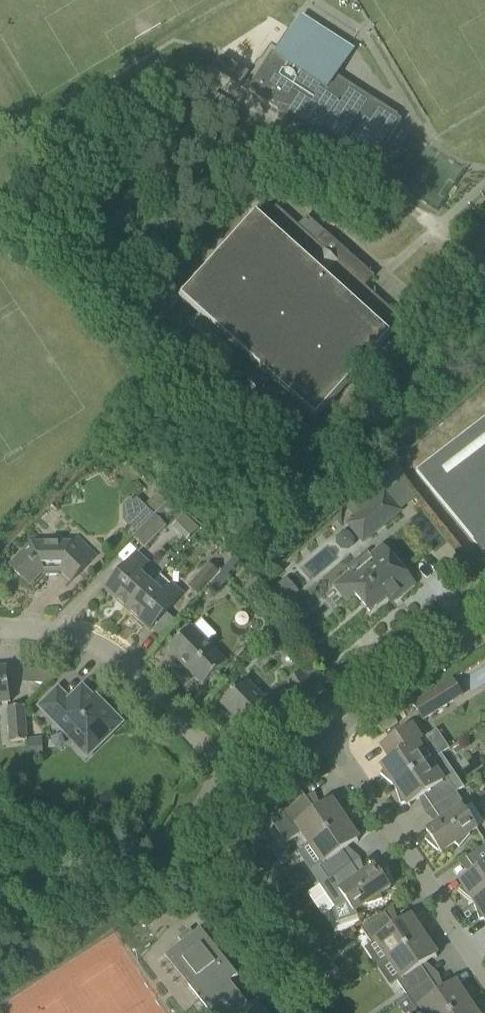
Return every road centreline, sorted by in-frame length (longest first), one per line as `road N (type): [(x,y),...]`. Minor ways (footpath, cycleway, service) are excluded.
road 1 (residential): [(0,628),(41,629),(116,654),(224,763),(256,762),(328,733)]
road 2 (residential): [(484,977),(328,733)]
road 3 (residential): [(484,265),(327,151)]
road 4 (residential): [(328,733),(484,631)]

